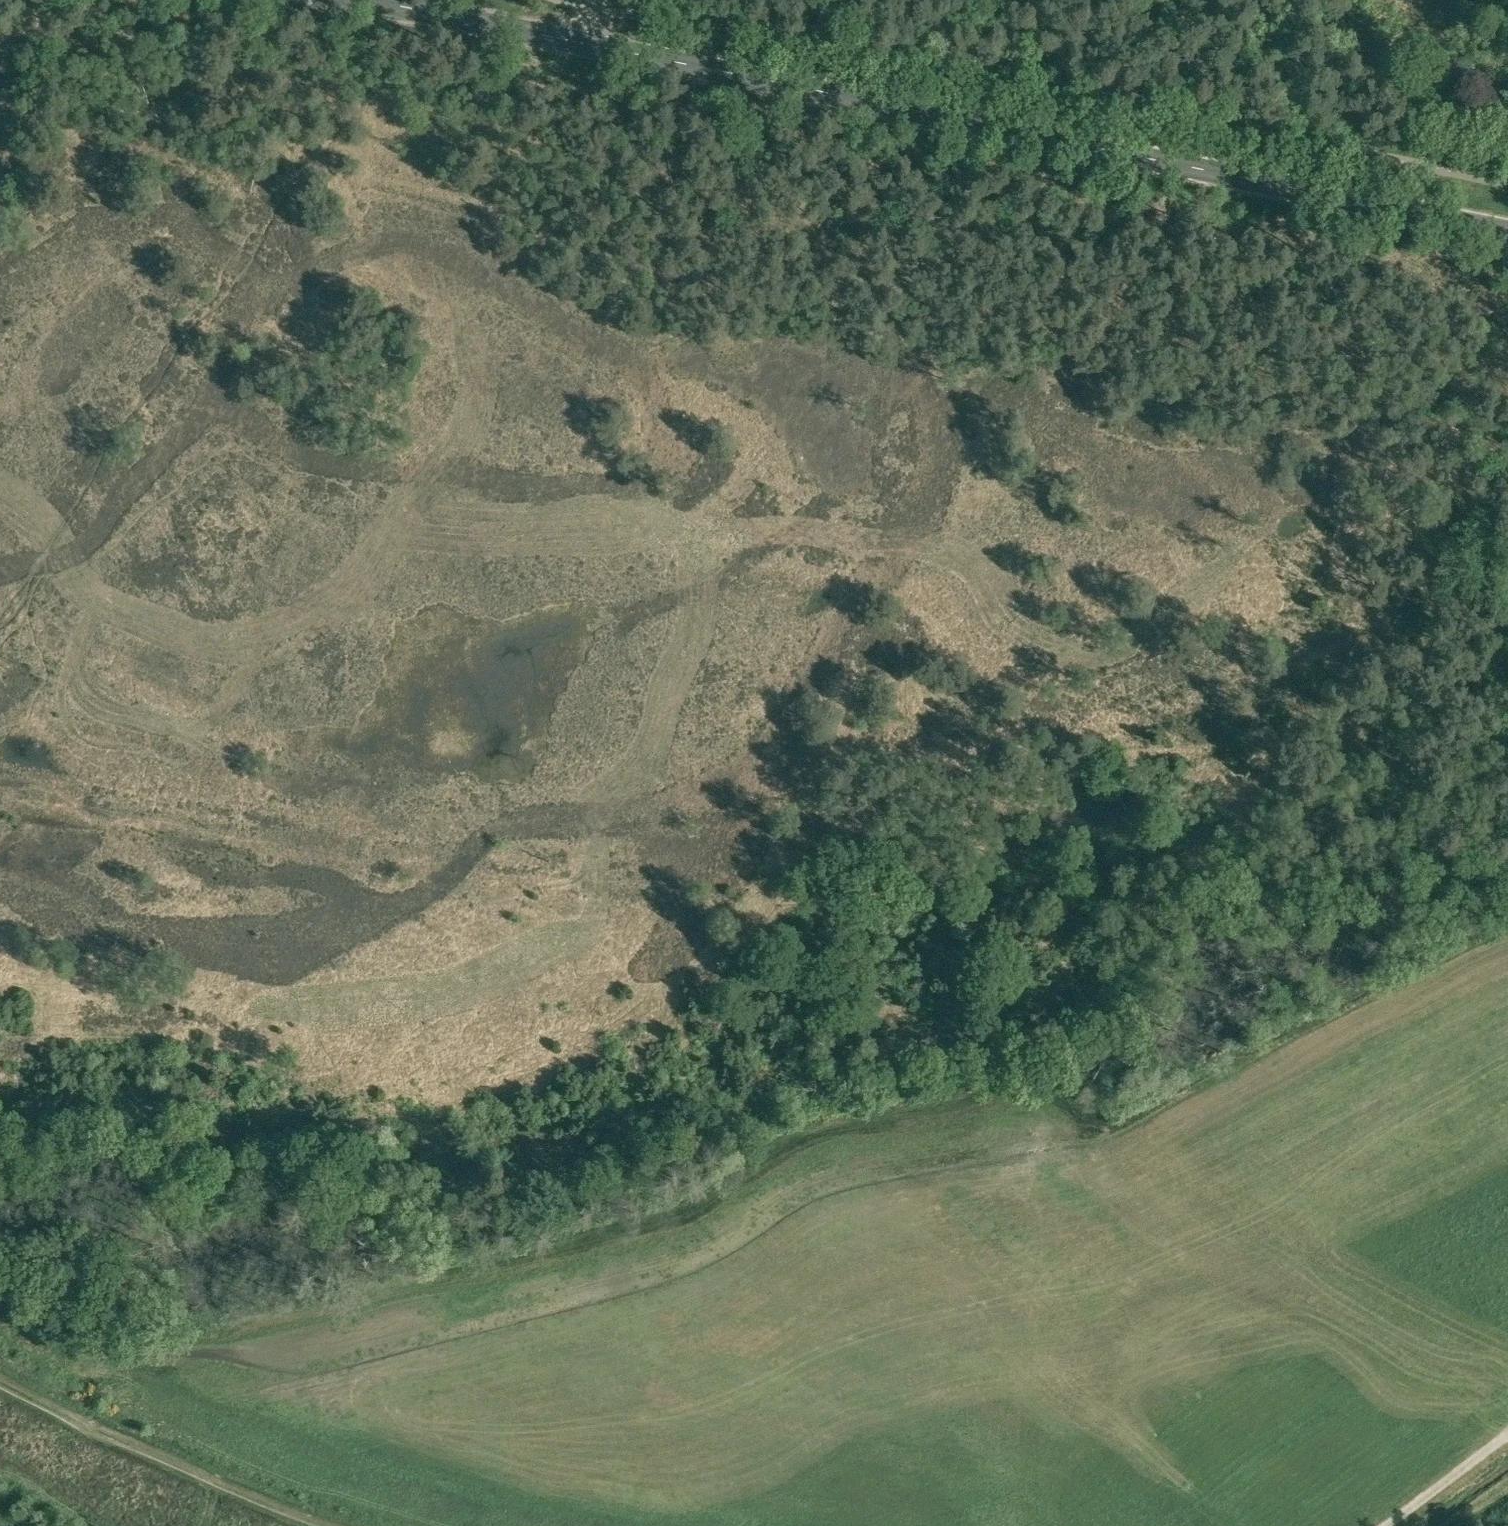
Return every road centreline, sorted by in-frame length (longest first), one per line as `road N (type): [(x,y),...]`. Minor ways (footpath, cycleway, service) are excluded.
road 1 (secondary): [(1507,233),(585,47)]
road 2 (track): [(335,1525),(0,1380)]
road 3 (secondary): [(585,47),(354,0)]

